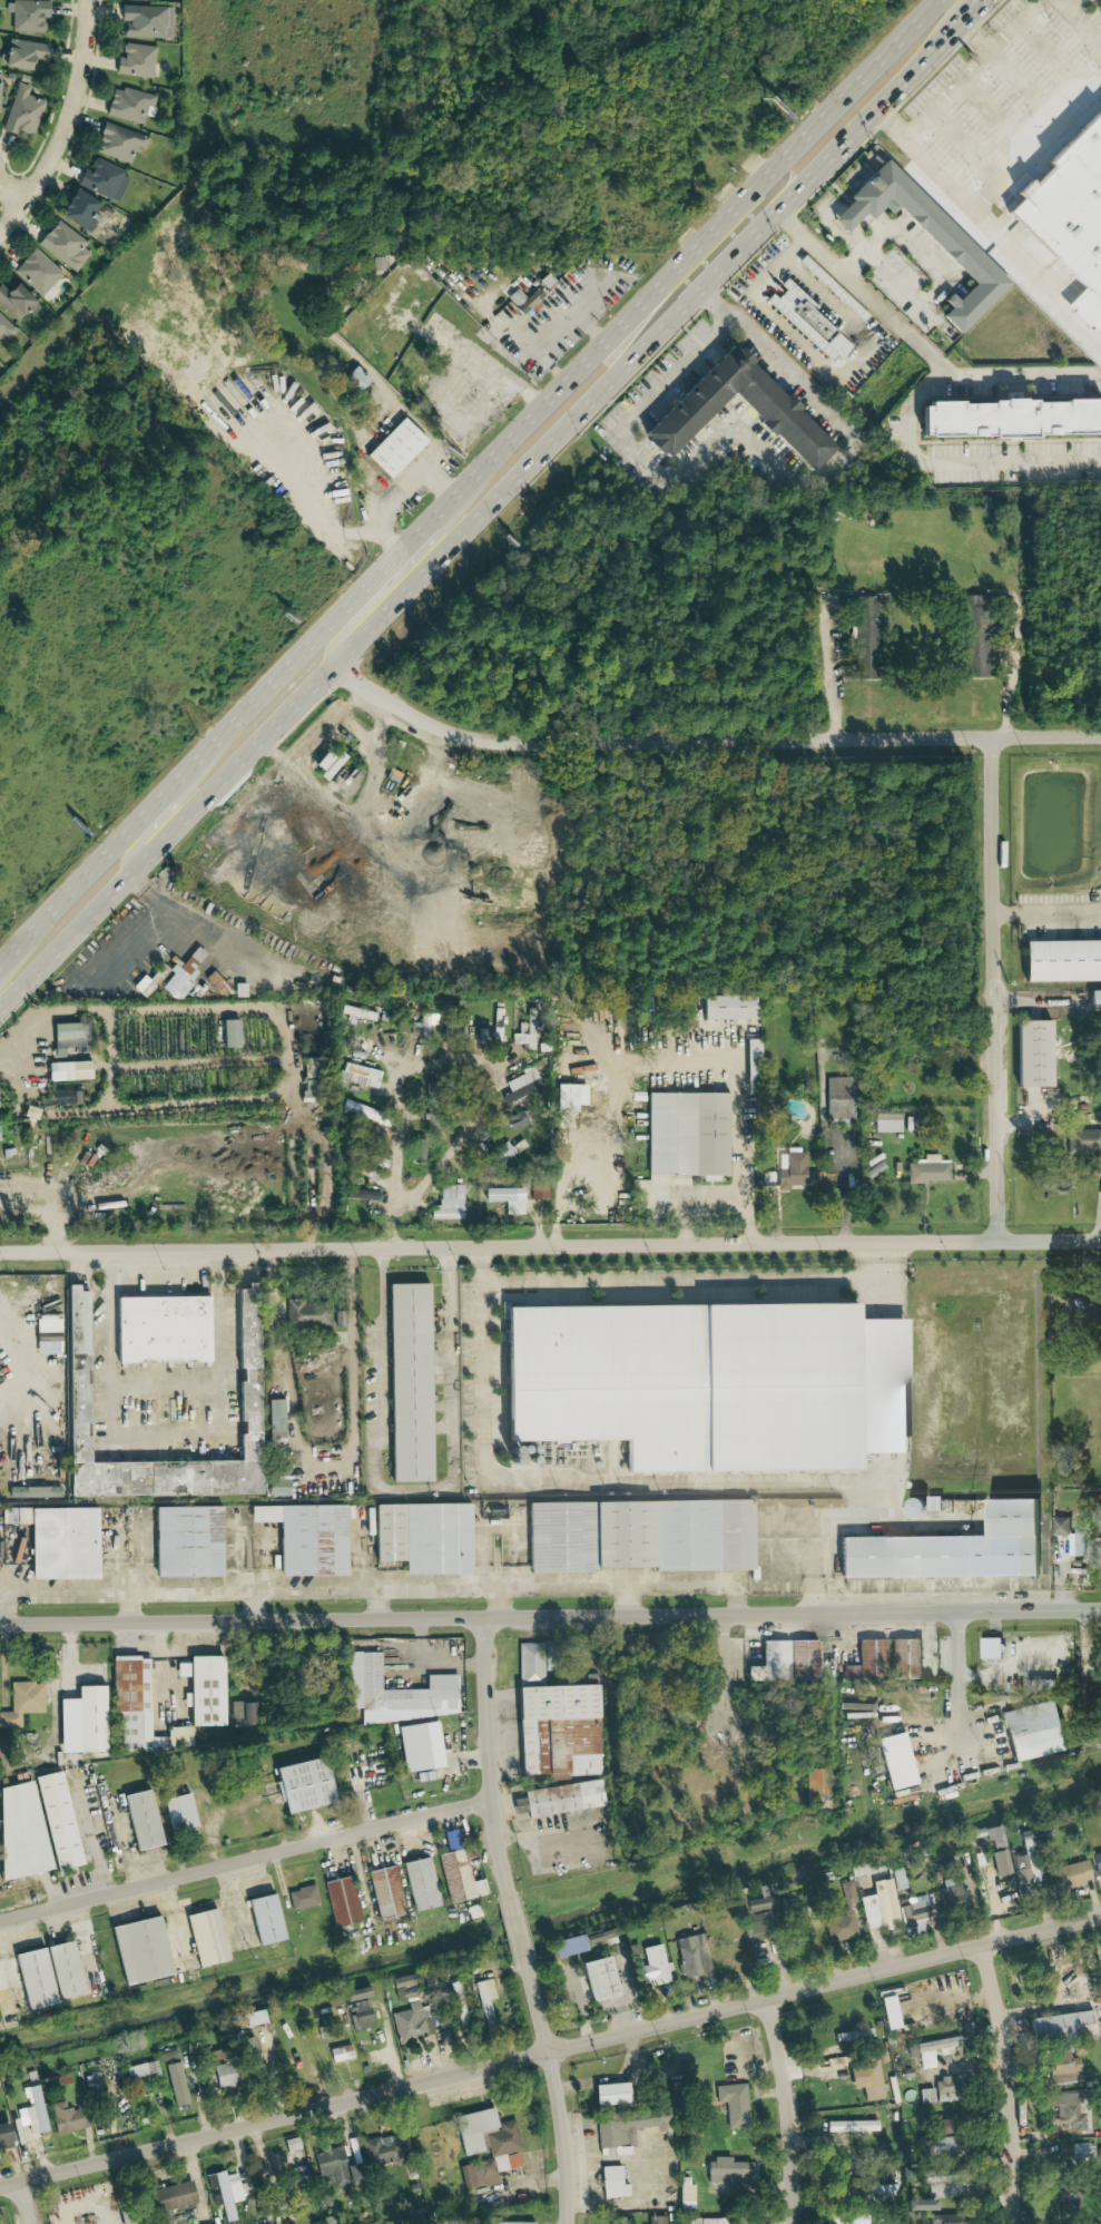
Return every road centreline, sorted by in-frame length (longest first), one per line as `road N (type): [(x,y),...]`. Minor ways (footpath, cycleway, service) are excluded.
road 1 (primary): [(0,1010),(979,6)]
road 2 (residential): [(0,2186),(1100,1916)]
road 3 (residential): [(0,1625),(1100,1611)]
road 4 (residential): [(1100,1241),(0,1252)]
road 5 (residential): [(336,663),(426,722),(498,743),(1100,738)]
road 6 (primary): [(939,0),(431,521)]
road 7 (primary): [(366,588),(0,964)]
road 8 (residential): [(0,1921),(492,1801)]
road 9 (residential): [(1002,1242),(1000,739)]
road 10 (residential): [(510,1897),(492,1801),(484,1619)]
road 11 (residential): [(1013,2223),(1006,2057),(982,1946)]
road 12 (residential): [(568,2223),(559,2100),(525,1957)]
road 13 (residential): [(85,0),(69,116),(42,173),(0,224)]
road 14 (residential): [(793,2223),(789,2127),(766,1999)]
road 15 (residential): [(964,1744),(963,1613)]
road 16 (residential): [(728,1736),(727,1616)]

